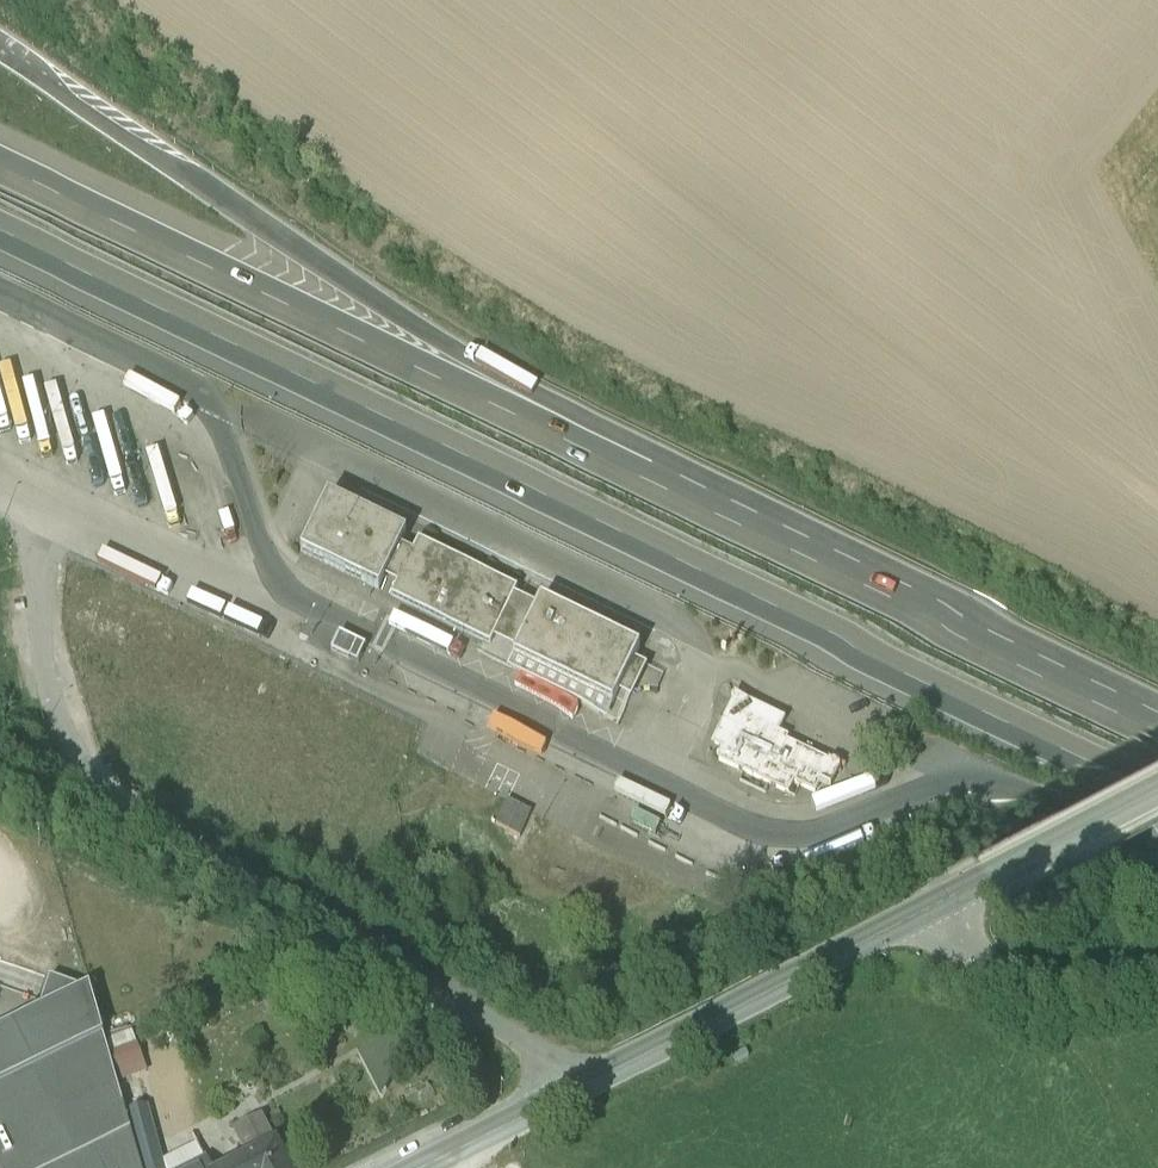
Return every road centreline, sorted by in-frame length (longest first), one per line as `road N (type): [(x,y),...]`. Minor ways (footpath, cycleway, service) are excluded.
road 1 (motorway): [(0,230),(1157,791)]
road 2 (motorway): [(1157,729),(517,416)]
road 3 (motorway): [(517,416),(254,218),(29,73)]
road 4 (motorway): [(517,416),(0,166)]
road 5 (secondary): [(924,914),(424,1167)]
road 6 (secondary): [(1157,796),(924,914)]
road 7 (unclassified): [(924,914),(959,949),(1003,973),(1071,982),(1157,980)]
road 8 (motorway): [(994,776),(1157,842)]

